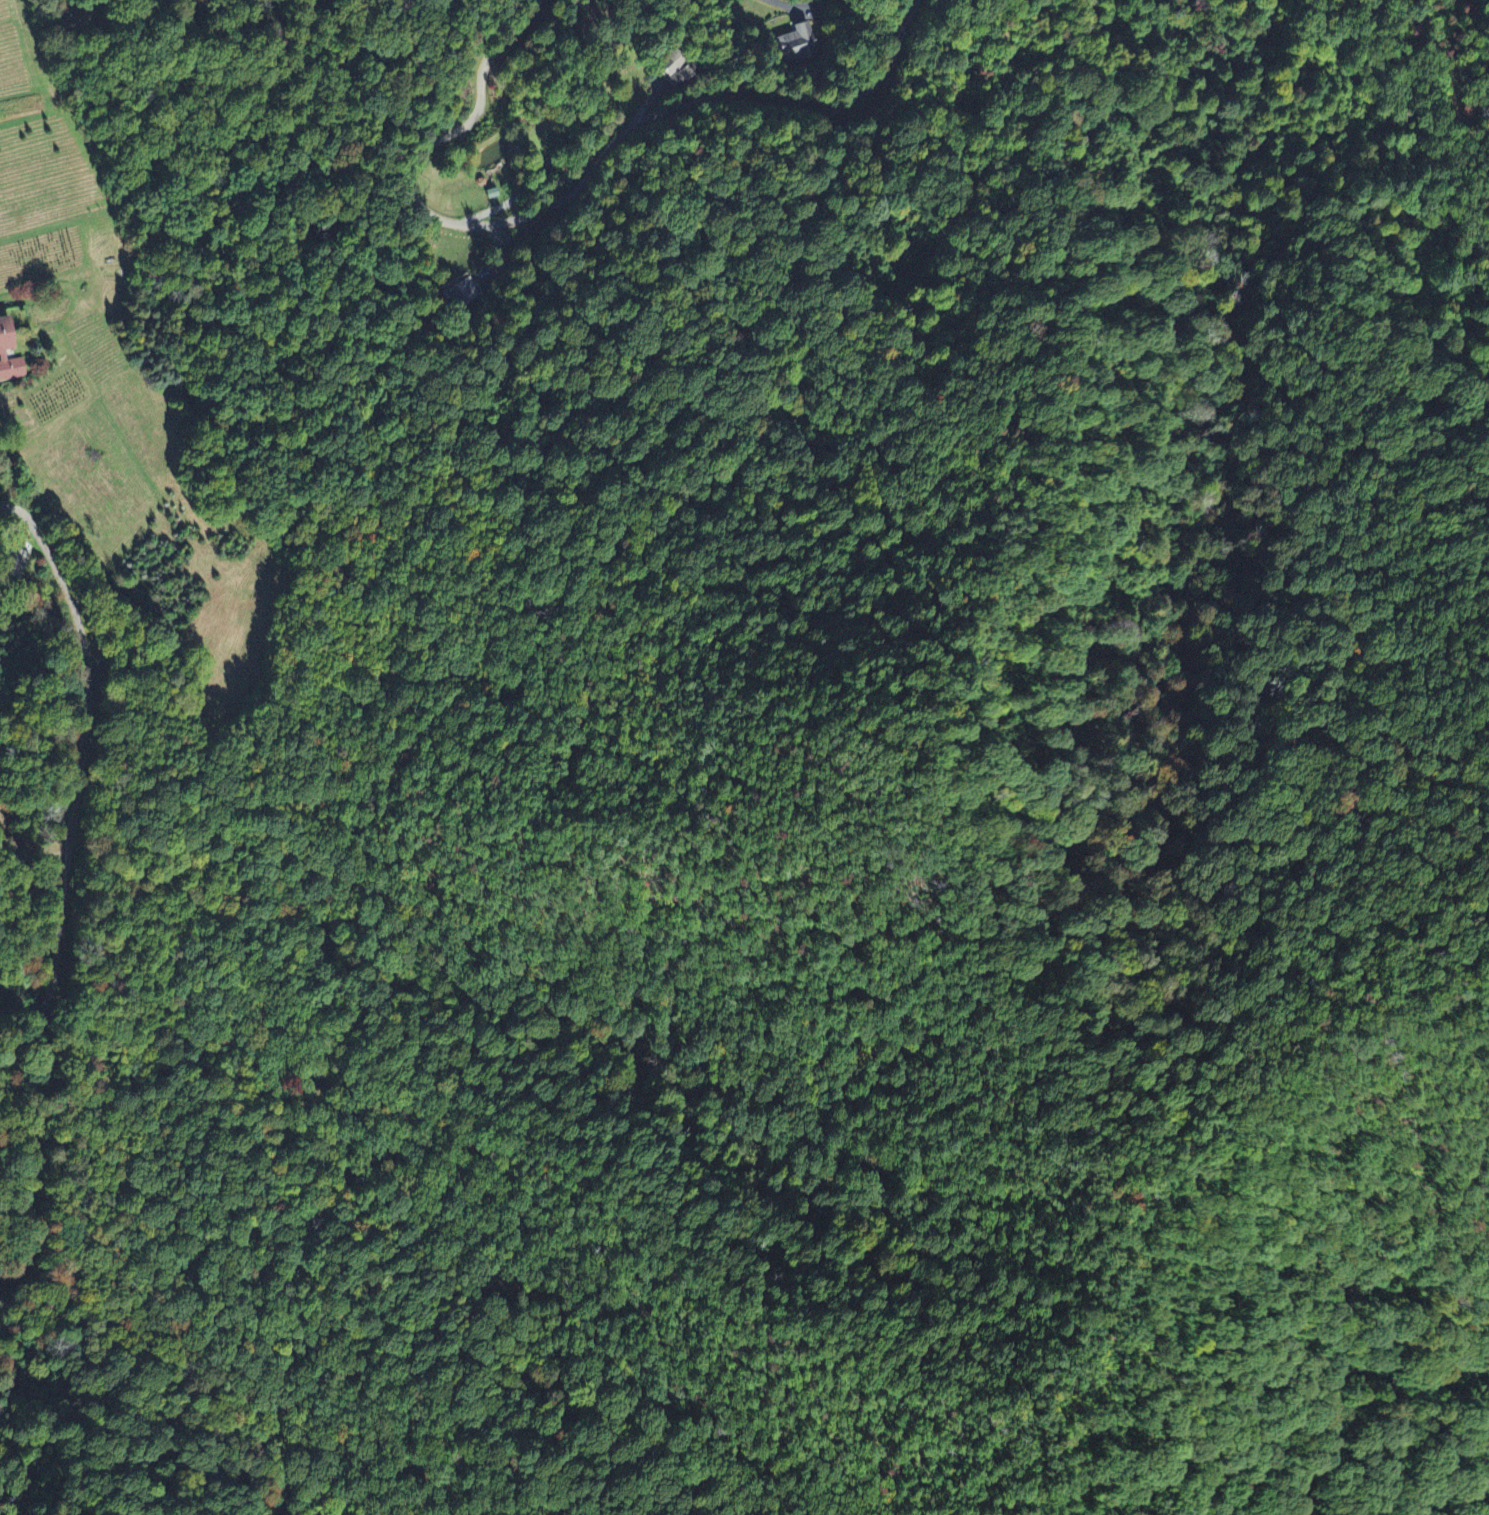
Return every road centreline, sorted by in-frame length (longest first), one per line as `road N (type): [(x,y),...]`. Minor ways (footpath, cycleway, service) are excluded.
road 1 (residential): [(540,0),(487,67),(479,113),(418,159),(415,191),(435,214),(495,225),(537,213),(586,186),(625,134),(681,104),(809,116),(842,111),(898,58),(921,0)]
road 2 (residential): [(48,1003),(92,682),(79,621),(39,528),(18,508),(0,507)]

